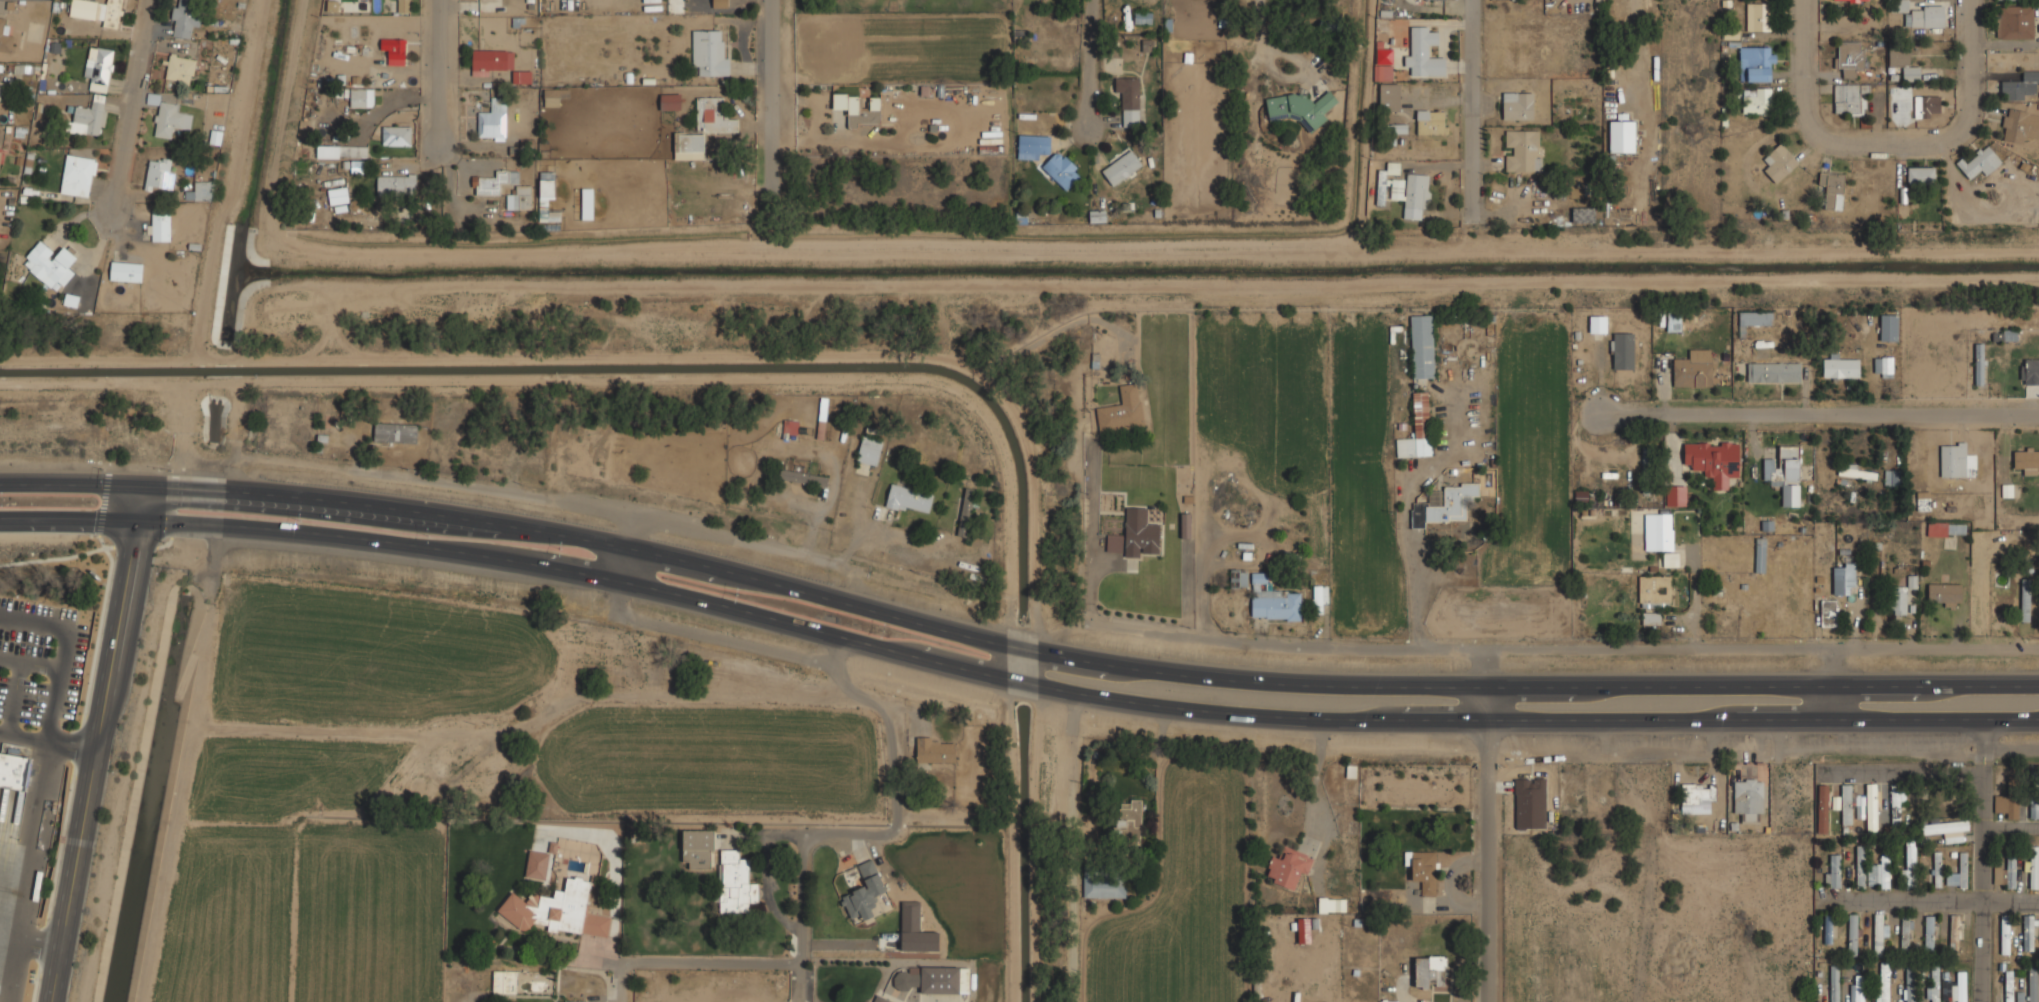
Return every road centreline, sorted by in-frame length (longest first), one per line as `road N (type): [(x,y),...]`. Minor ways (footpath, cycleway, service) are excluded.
road 1 (primary): [(140,518),(384,538),(618,579),(1122,699),(1251,715),(1485,720)]
road 2 (primary): [(1485,685),(1233,679),(1128,665),(1018,646),(630,547),(385,506),(142,484)]
road 3 (residential): [(622,1001),(623,963),(797,962),(805,835),(895,825),(888,722),(837,664),(620,614),(618,579)]
road 4 (primary): [(2038,683),(1485,685)]
road 5 (primary): [(1485,720),(2038,719)]
road 6 (residential): [(140,518),(43,1001)]
road 7 (residential): [(2038,418),(1603,413)]
road 8 (residential): [(1971,0),(1971,98),(1961,120),(1939,130),(1837,131),(1809,106),(1808,0)]
road 9 (residential): [(1485,685),(1494,1001)]
road 10 (residential): [(1981,719),(1979,1001)]
road 11 (residential): [(1474,0),(1476,233)]
road 12 (residential): [(149,0),(108,222)]
road 13 (residential): [(1840,902),(2038,902)]
road 14 (residential): [(775,0),(780,172)]
road 15 (residential): [(1982,773),(1821,774)]
road 16 (residential): [(443,0),(447,154)]
road 17 (primary): [(142,484),(0,482)]
road 18 (primary): [(0,518),(140,518)]
road 19 (residential): [(1096,0),(1095,127)]

